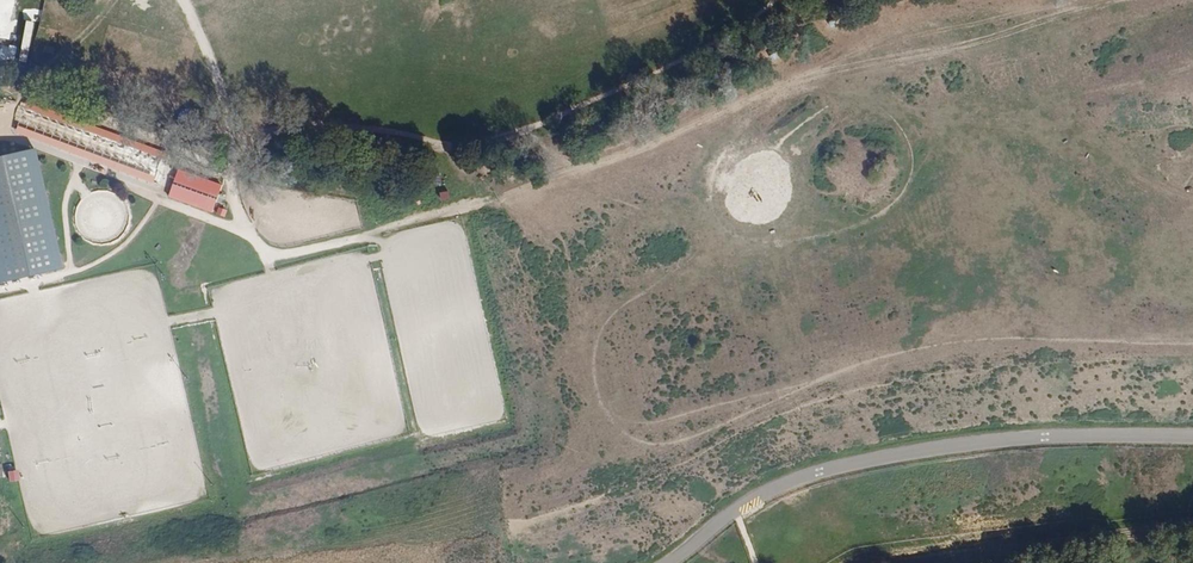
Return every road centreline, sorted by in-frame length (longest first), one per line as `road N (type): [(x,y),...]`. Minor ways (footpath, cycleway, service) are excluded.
road 1 (unclassified): [(1192,437),(1018,438),(887,456),(766,489),(668,562)]

